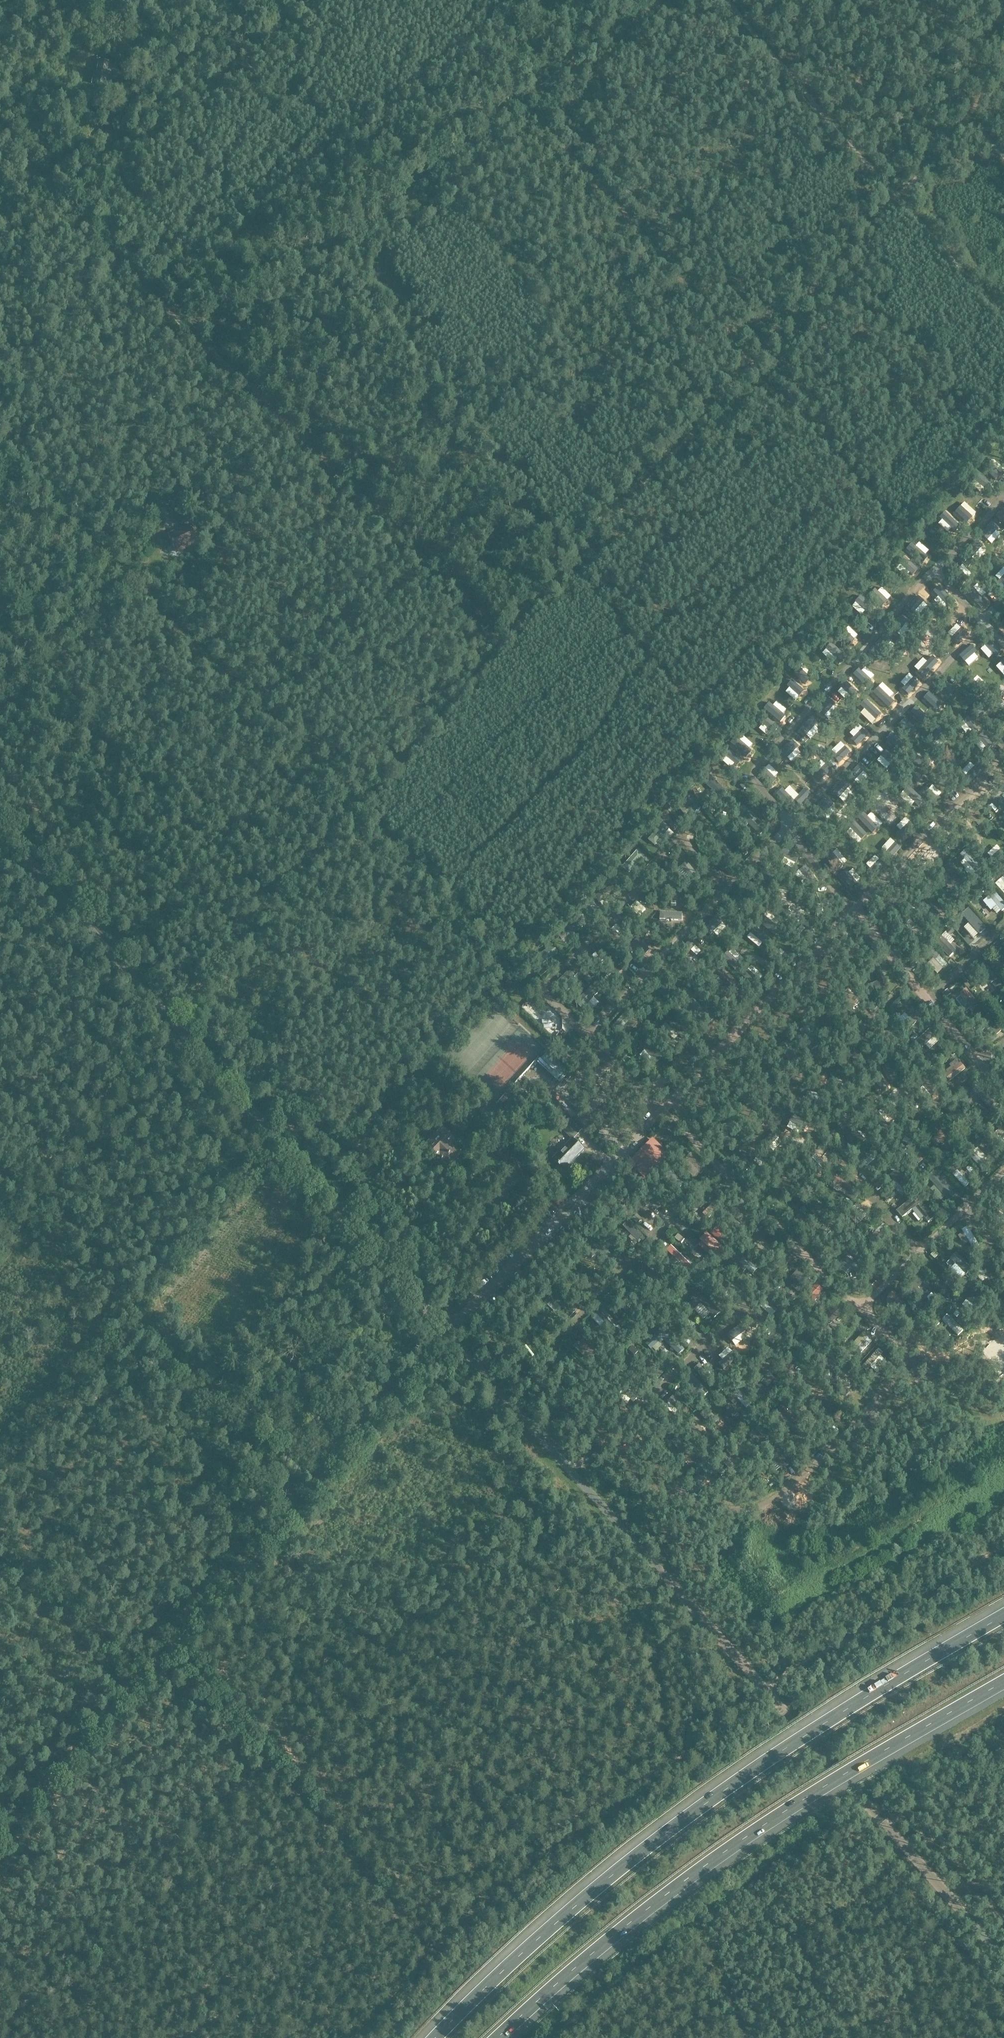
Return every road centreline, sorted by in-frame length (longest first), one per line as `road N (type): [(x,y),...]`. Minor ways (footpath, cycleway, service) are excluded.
road 1 (unclassified): [(1003,1958),(0,828)]
road 2 (track): [(0,1216),(707,414)]
road 3 (track): [(507,640),(62,204),(0,123)]
road 4 (motorway): [(1003,1616),(800,1736),(650,1842),(521,1948),(431,2037)]
road 5 (track): [(185,2037),(687,1753),(731,1710),(772,1697)]
road 6 (track): [(452,1338),(0,1835)]
road 7 (motorway): [(499,2037),(731,1850),(1003,1683)]
road 8 (track): [(207,345),(658,0)]
road 9 (track): [(358,809),(0,451)]
road 10 (track): [(399,1916),(173,1648)]
road 11 (track): [(0,610),(98,549),(278,416)]
road 12 (track): [(50,188),(63,162),(271,0)]
road 13 (track): [(1003,1549),(782,1676),(772,1697)]
road 14 (track): [(899,197),(728,0)]
road 15 (track): [(753,361),(899,197)]
road 16 (track): [(1003,317),(899,197)]

